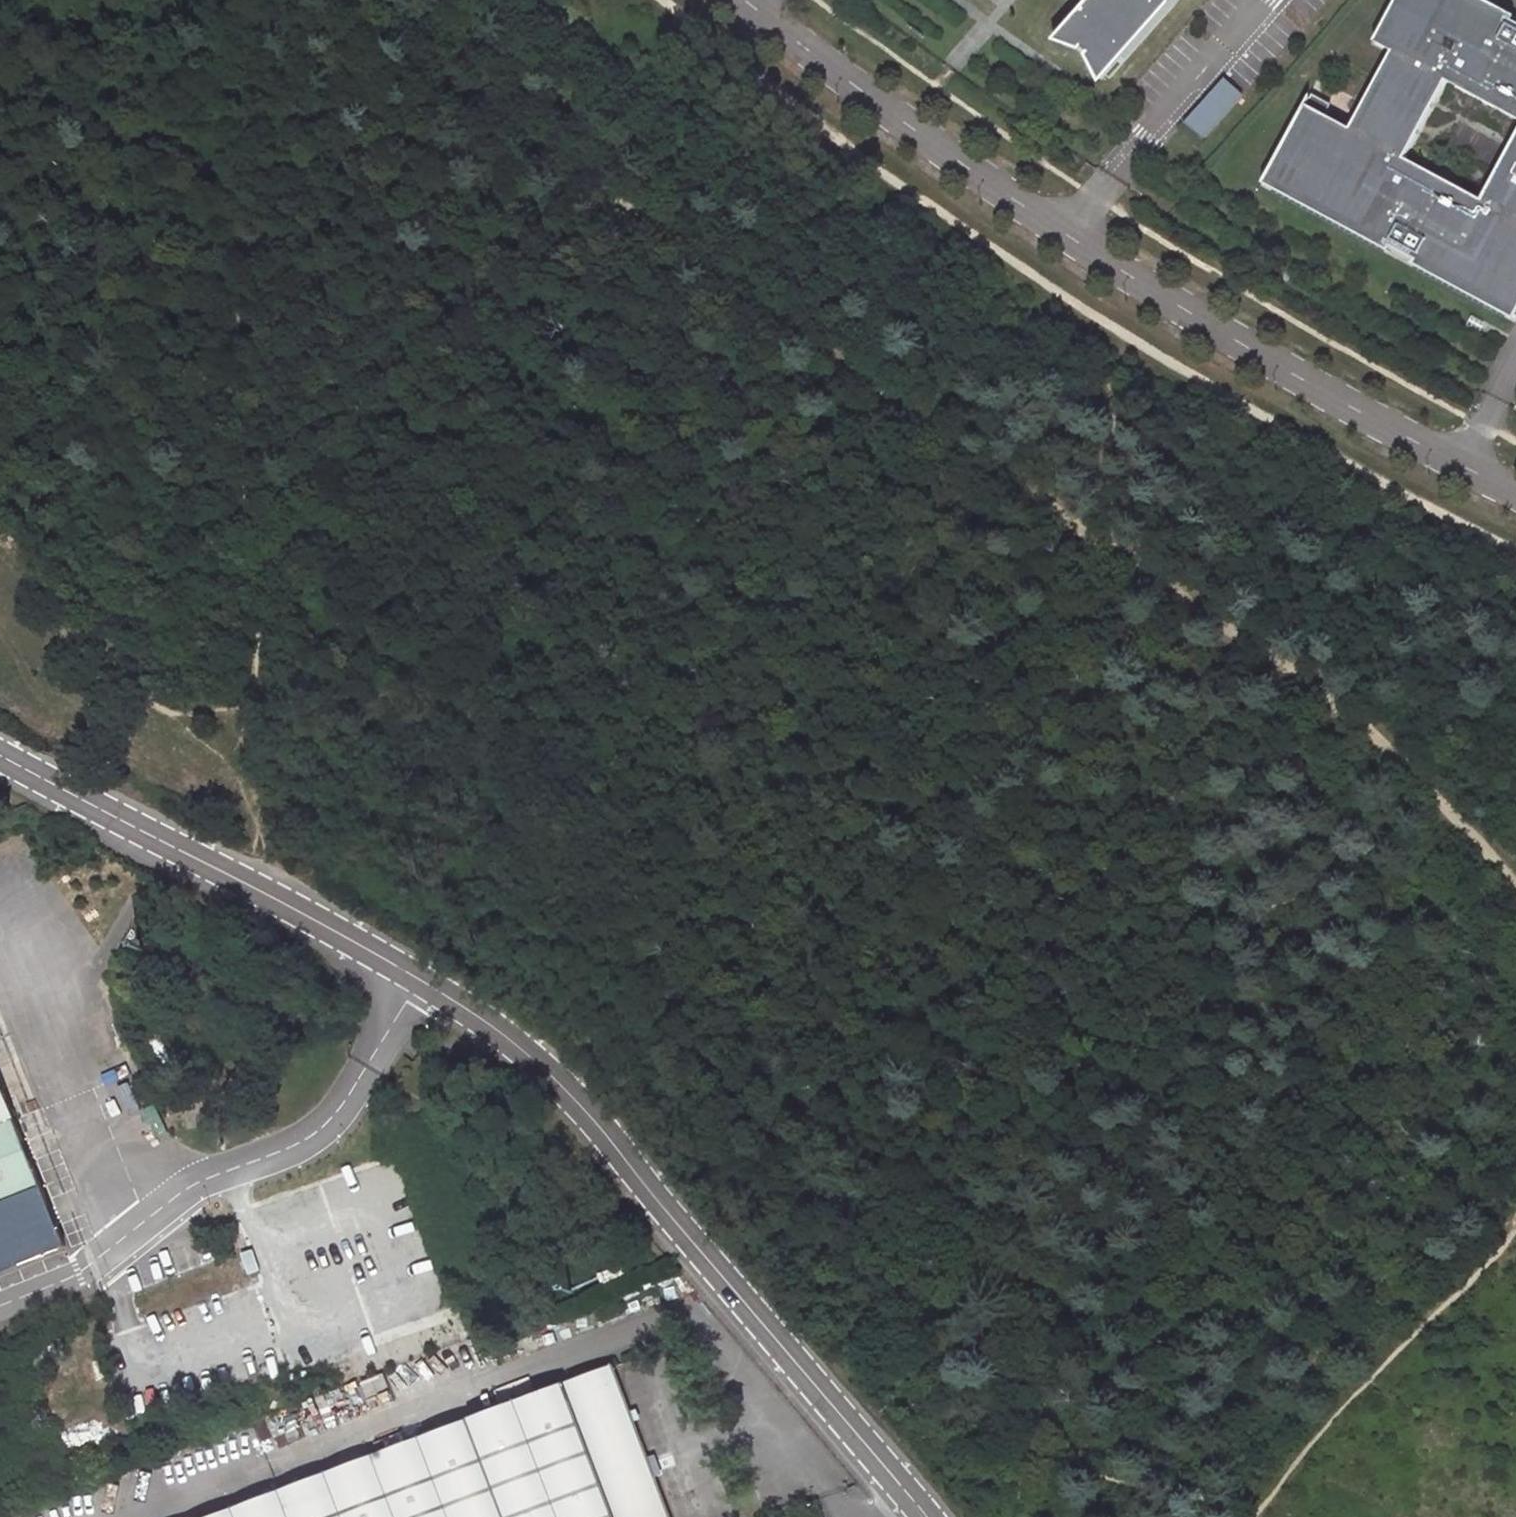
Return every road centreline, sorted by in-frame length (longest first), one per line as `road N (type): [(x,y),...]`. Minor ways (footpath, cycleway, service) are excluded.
road 1 (tertiary): [(0,755),(450,995),(548,1083),(926,1516)]
road 2 (unclassified): [(1515,493),(1241,343),(1069,236),(803,51),(743,0)]

